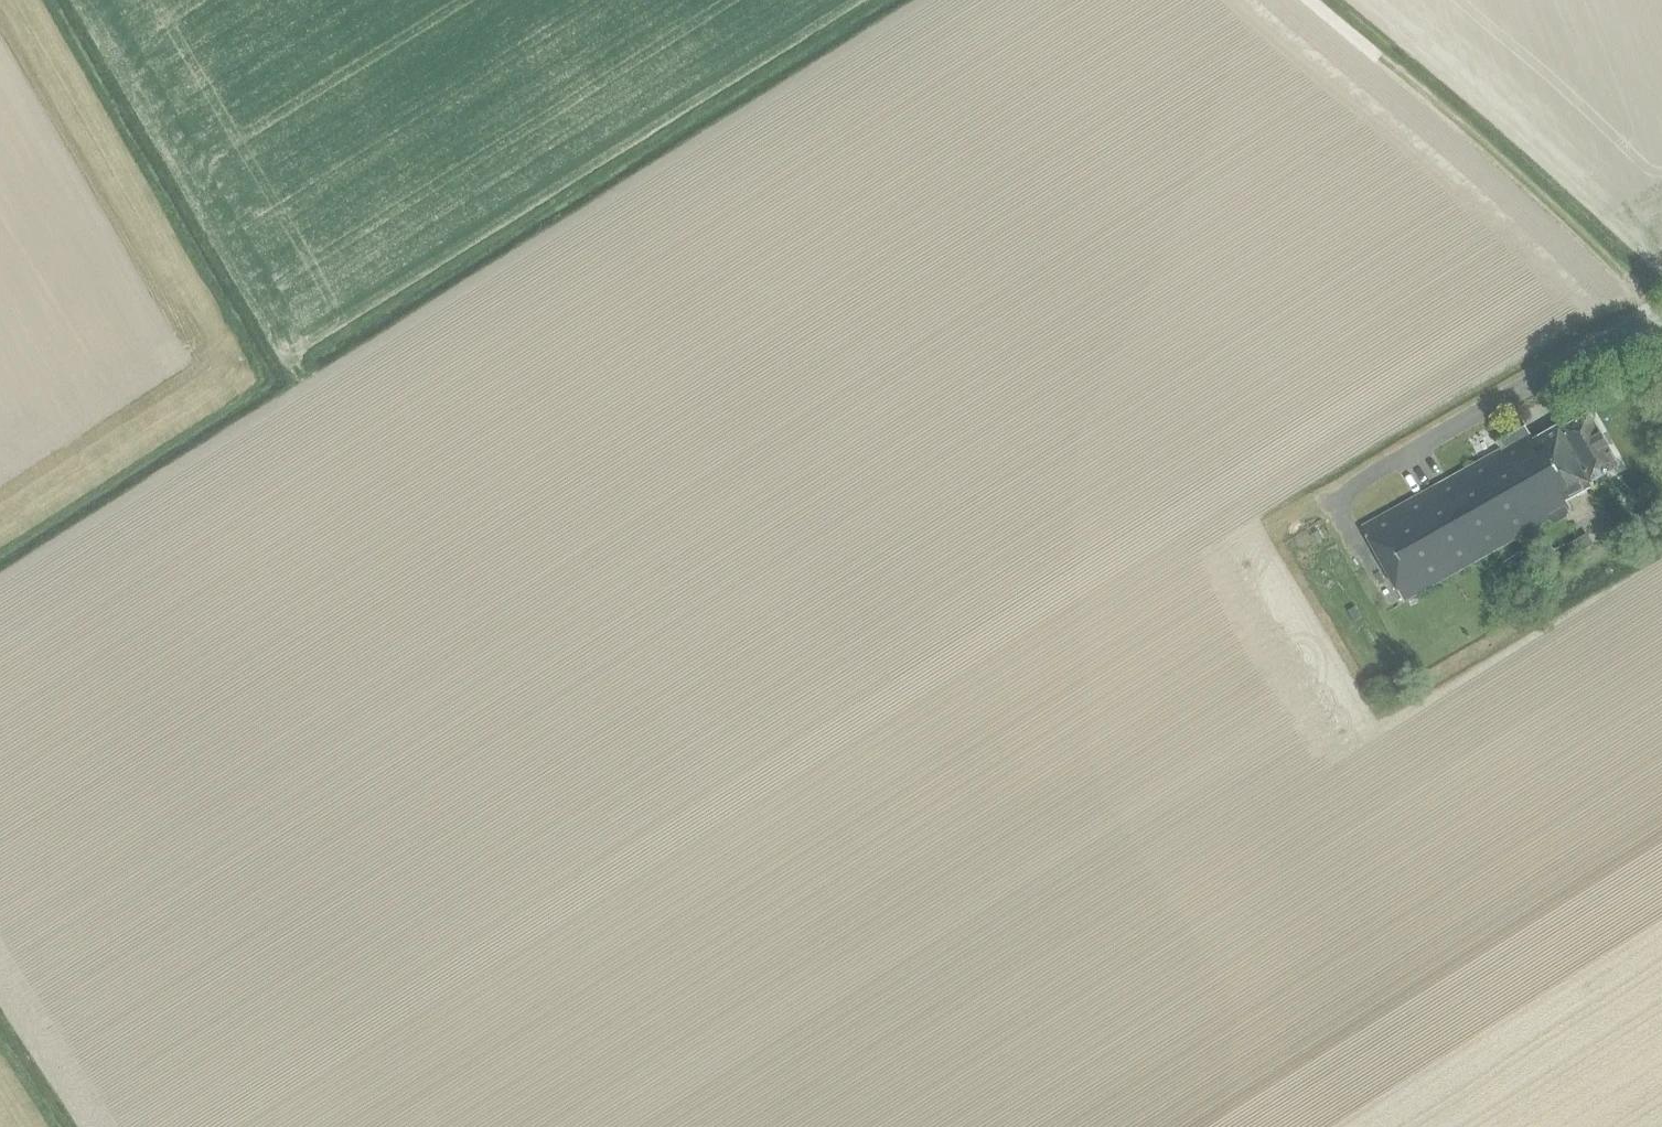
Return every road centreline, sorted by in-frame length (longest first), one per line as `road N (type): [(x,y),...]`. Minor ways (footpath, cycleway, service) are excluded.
road 1 (track): [(1651,319),(1606,259),(1314,0)]

